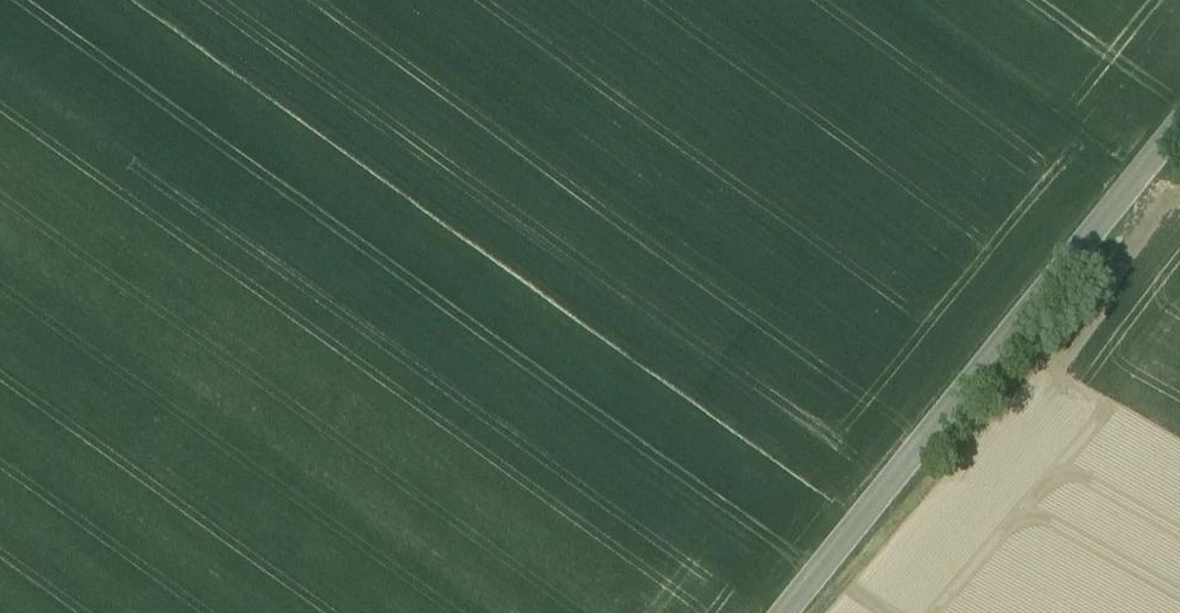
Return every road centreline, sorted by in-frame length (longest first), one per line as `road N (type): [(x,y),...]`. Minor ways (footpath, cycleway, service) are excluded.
road 1 (unclassified): [(783,612),(1179,124)]

